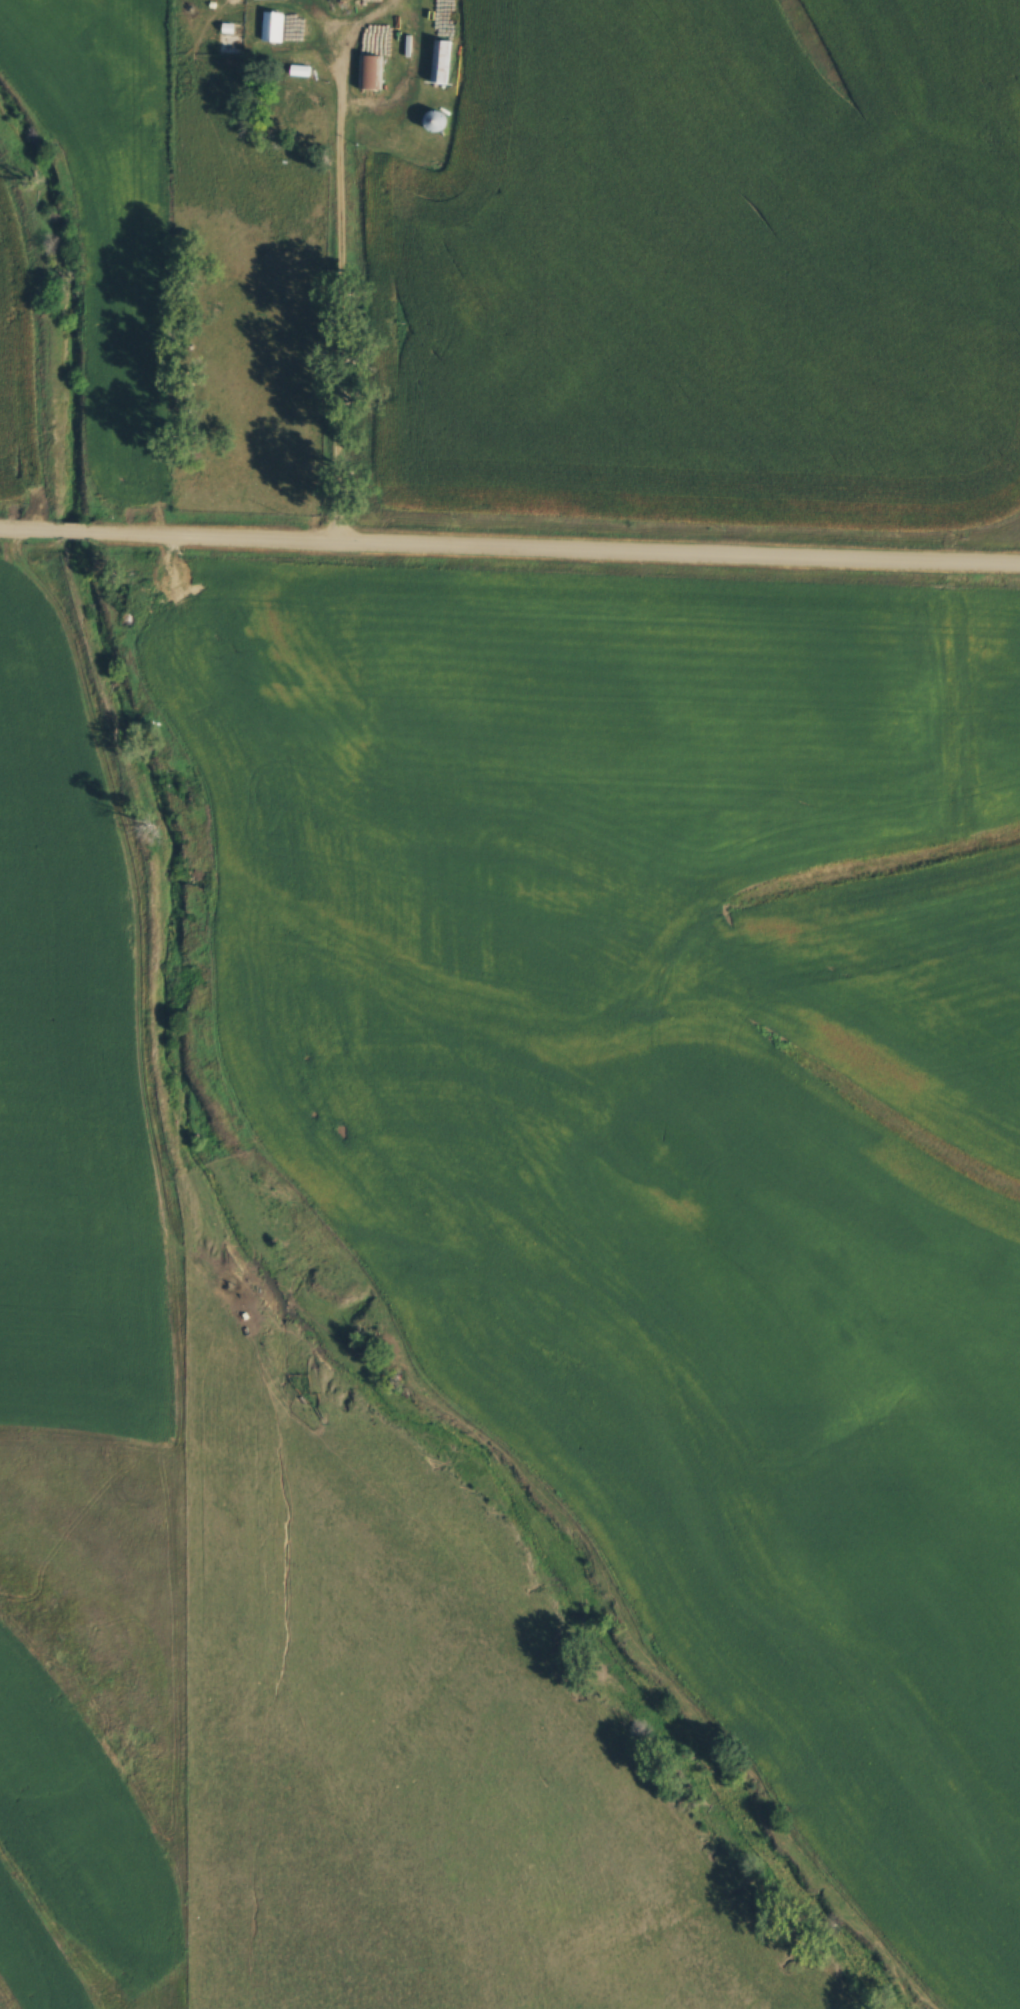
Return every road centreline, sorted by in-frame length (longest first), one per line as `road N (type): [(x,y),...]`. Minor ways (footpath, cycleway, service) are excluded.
road 1 (residential): [(83,533),(1019,559)]

